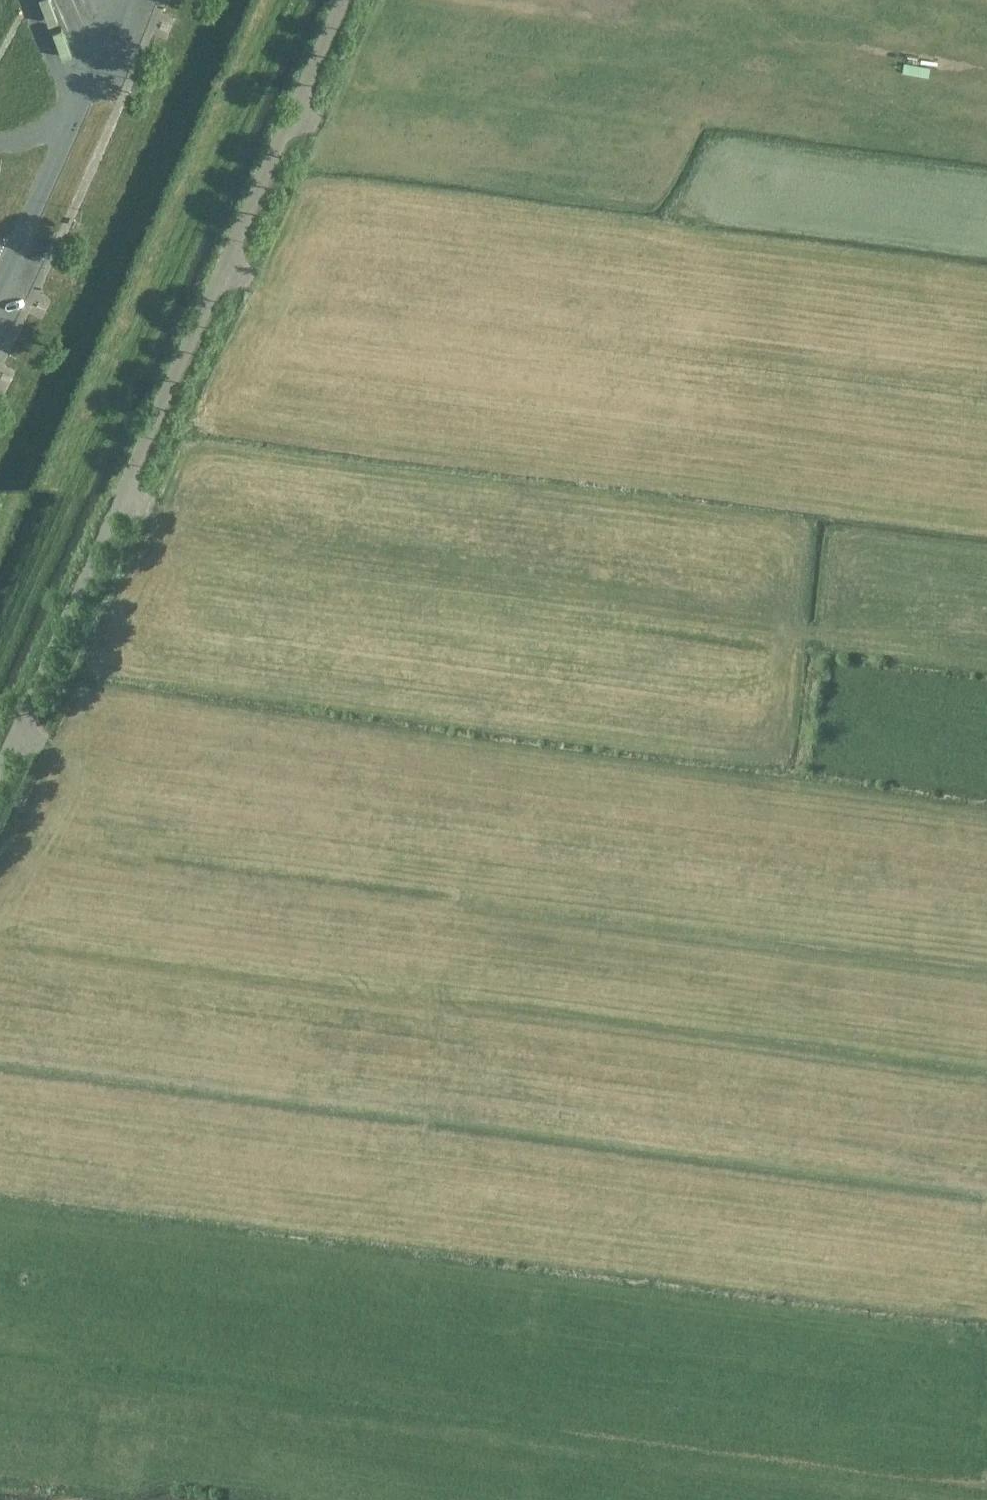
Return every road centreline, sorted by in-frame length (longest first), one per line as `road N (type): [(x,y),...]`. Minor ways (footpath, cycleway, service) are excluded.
road 1 (unclassified): [(0,771),(347,0)]

